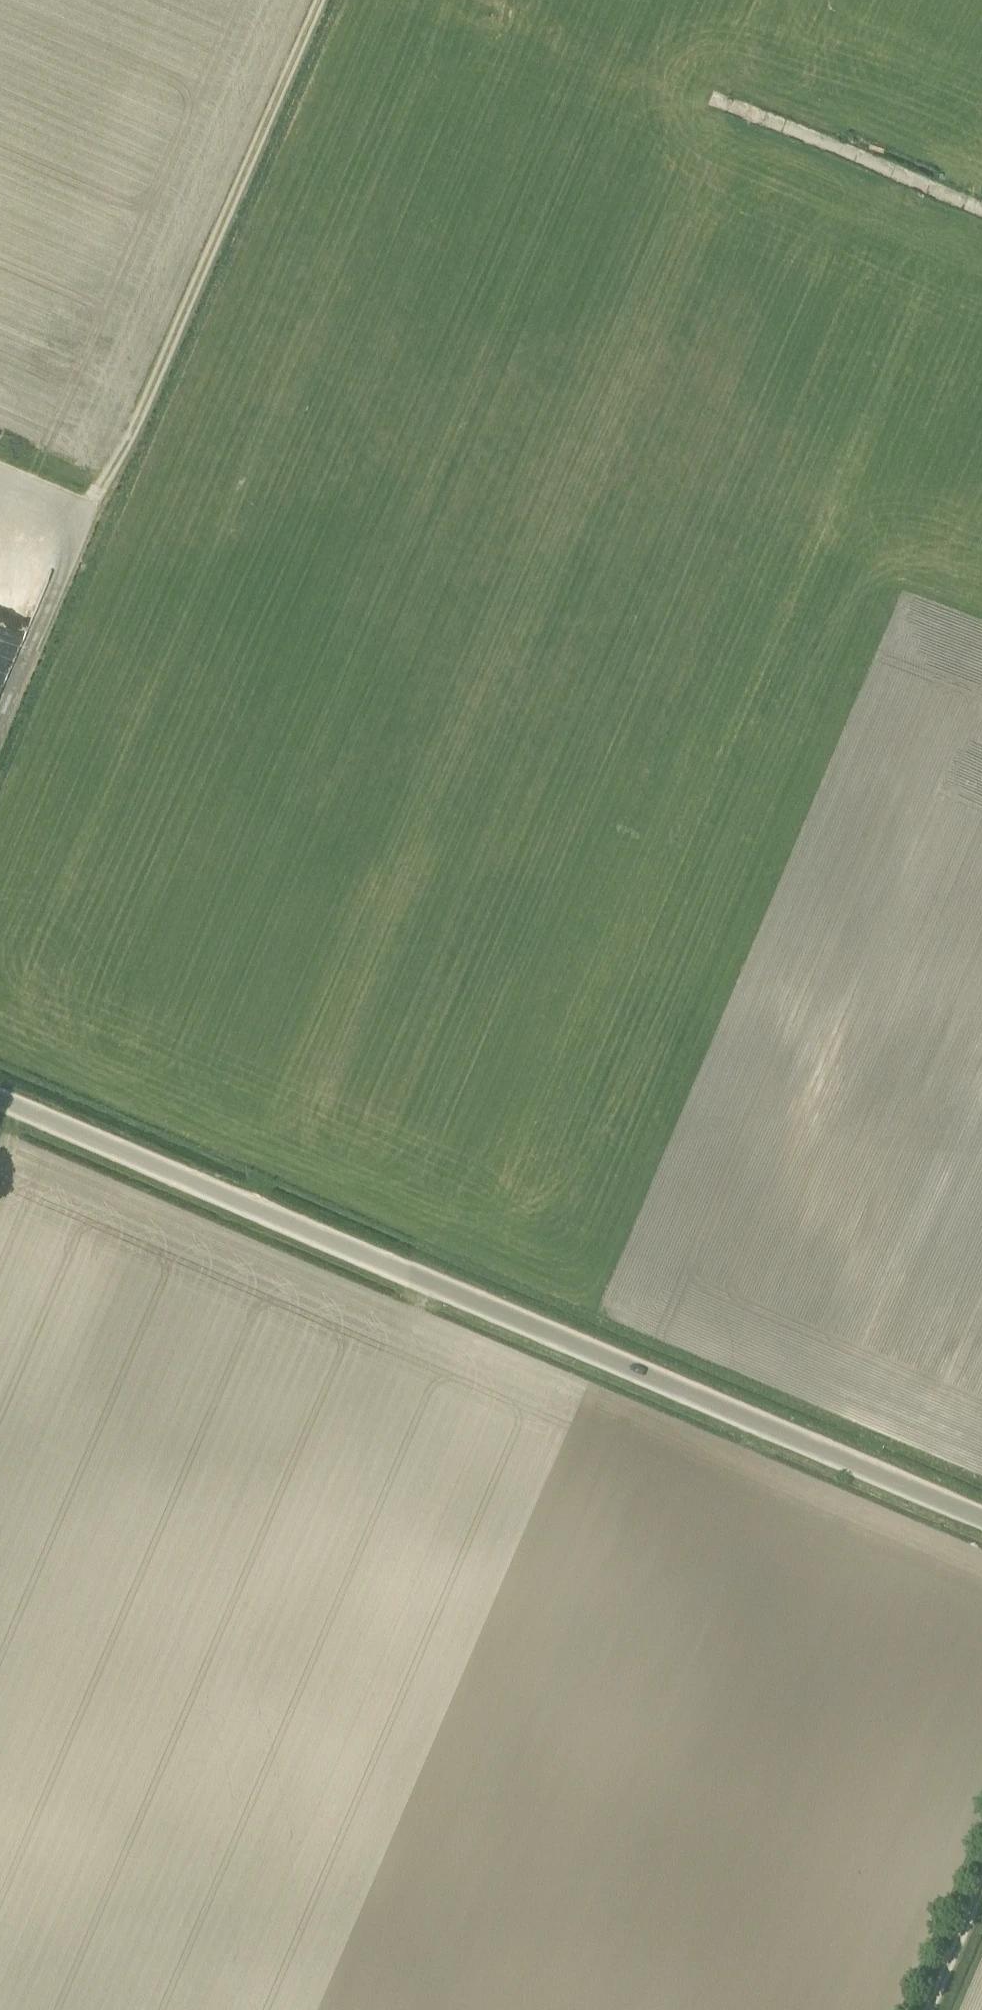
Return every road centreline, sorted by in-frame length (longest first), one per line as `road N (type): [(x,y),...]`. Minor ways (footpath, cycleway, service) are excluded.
road 1 (tertiary): [(981,1518),(0,1099)]
road 2 (track): [(925,2009),(981,1880)]

